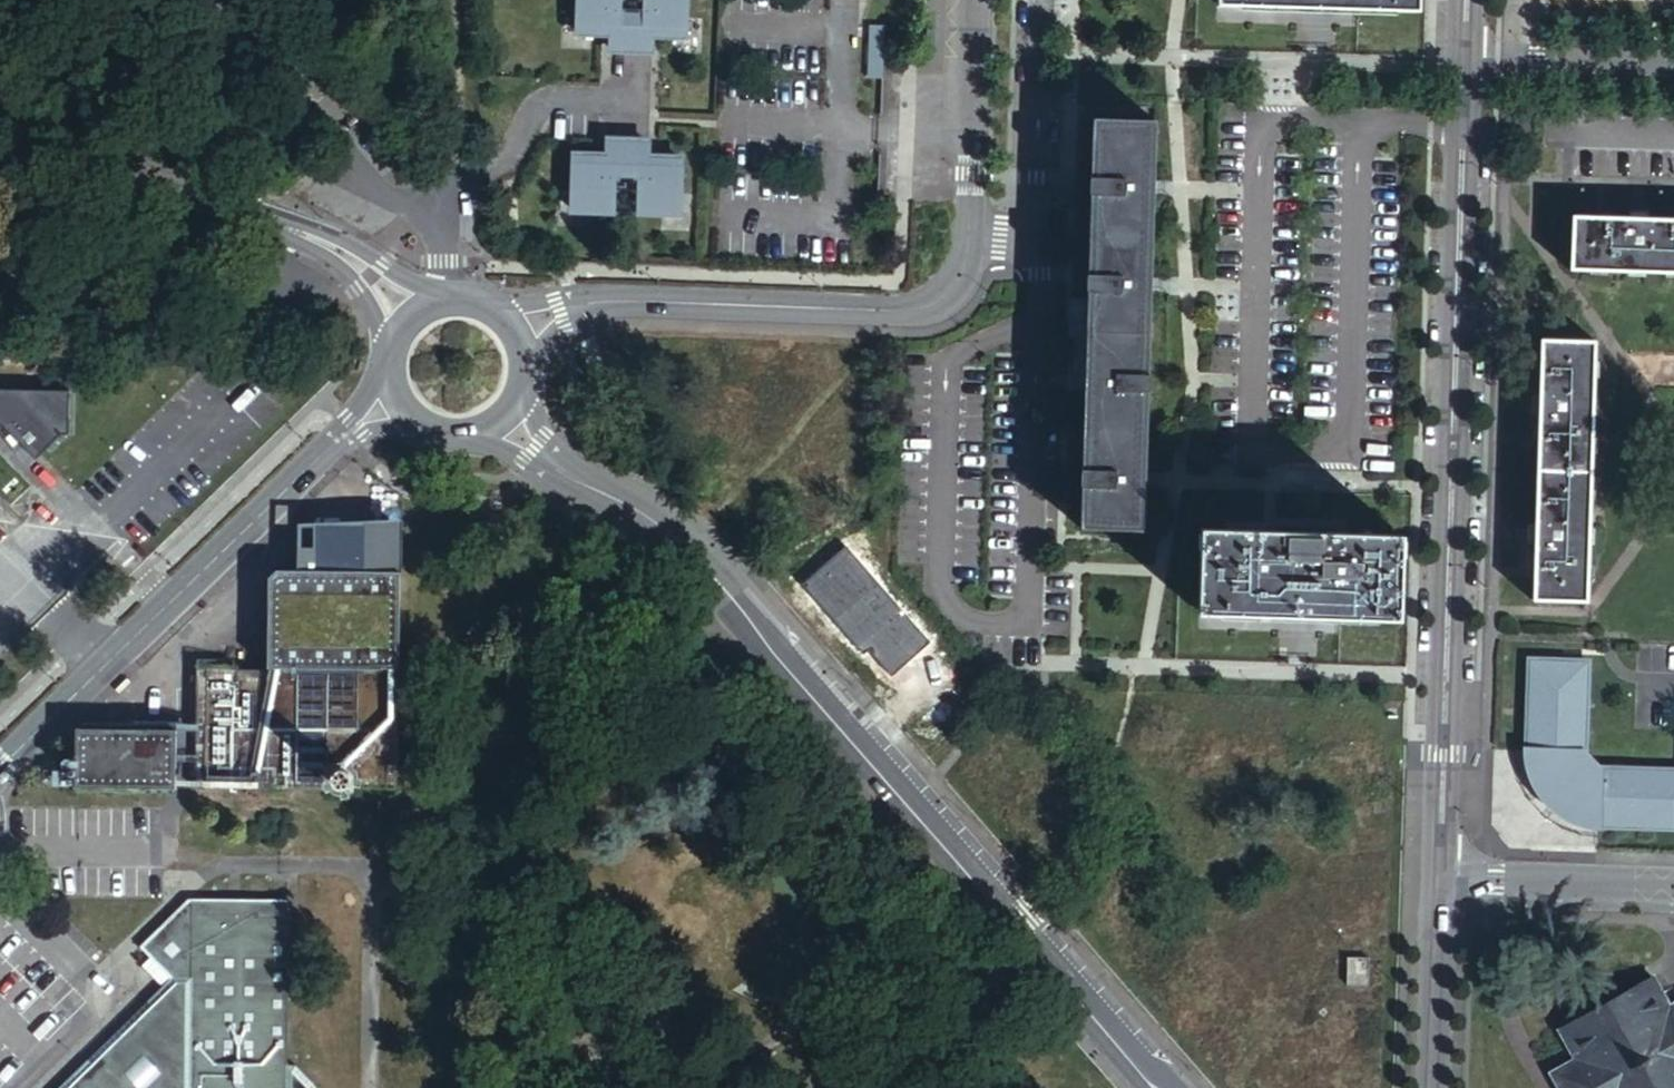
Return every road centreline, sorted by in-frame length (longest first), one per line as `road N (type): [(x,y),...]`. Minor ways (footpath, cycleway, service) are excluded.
road 1 (tertiary): [(1160,1087),(673,534),(535,449),(499,411)]
road 2 (residential): [(1467,0),(1440,879)]
road 3 (residential): [(402,394),(341,438),(0,768)]
road 4 (residential): [(1036,319),(947,362),(940,589),(969,623),(1007,625),(1027,604),(1029,566)]
road 5 (tertiary): [(413,320),(344,255),(0,121)]
road 6 (unclassified): [(515,339),(559,310),(618,300),(900,310),(941,301)]
road 7 (residential): [(1029,566),(1036,319)]
road 8 (unclassified): [(972,0),(971,237)]
road 9 (tertiary): [(1440,879),(1673,886)]
road 10 (tertiary): [(1435,1087),(1440,879)]
road 11 (residential): [(1038,238),(1038,51)]
road 12 (tertiary): [(515,339),(474,304),(440,304),(413,320)]

